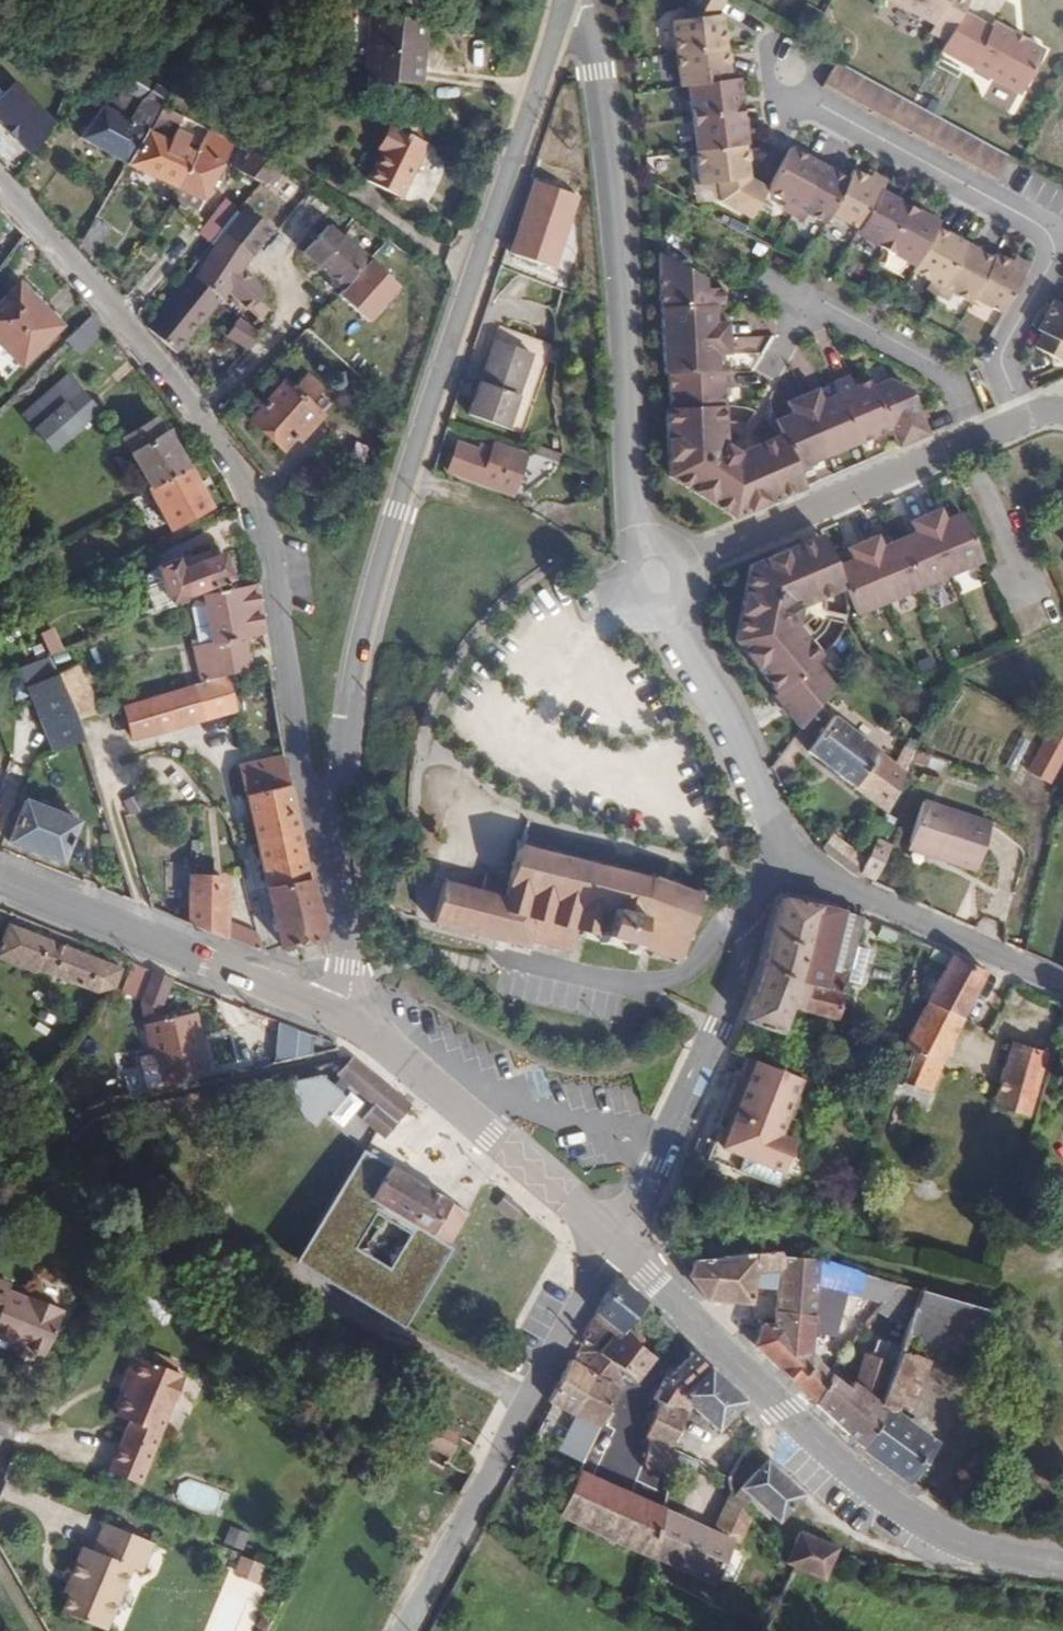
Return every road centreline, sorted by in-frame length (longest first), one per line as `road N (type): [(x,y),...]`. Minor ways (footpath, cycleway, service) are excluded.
road 1 (residential): [(571,0),(372,587),(354,662),(336,833),(319,852)]
road 2 (residential): [(319,852),(258,503),(121,317),(0,180)]
road 3 (primary): [(1062,1564),(974,1549),(878,1492),(612,1239)]
road 4 (residential): [(640,534),(599,68),(585,0)]
road 5 (residential): [(1021,421),(1004,353),(1058,253),(1050,231),(792,90)]
road 6 (residential): [(612,1239),(393,1630)]
road 7 (unclassified): [(612,1239),(658,1166),(782,860)]
road 8 (primary): [(343,1013),(0,881)]
road 9 (primary): [(612,1239),(343,1013)]
road 10 (residential): [(692,562),(980,439)]
road 11 (residential): [(782,860),(1062,982)]
road 12 (residential): [(665,614),(782,860)]
road 13 (residential): [(980,439),(953,382),(772,280)]
road 14 (track): [(408,478),(539,523),(613,561)]
road 15 (residential): [(319,852),(352,970),(343,1013)]
road 16 (residential): [(640,534),(619,549),(612,587),(639,614),(665,614)]

